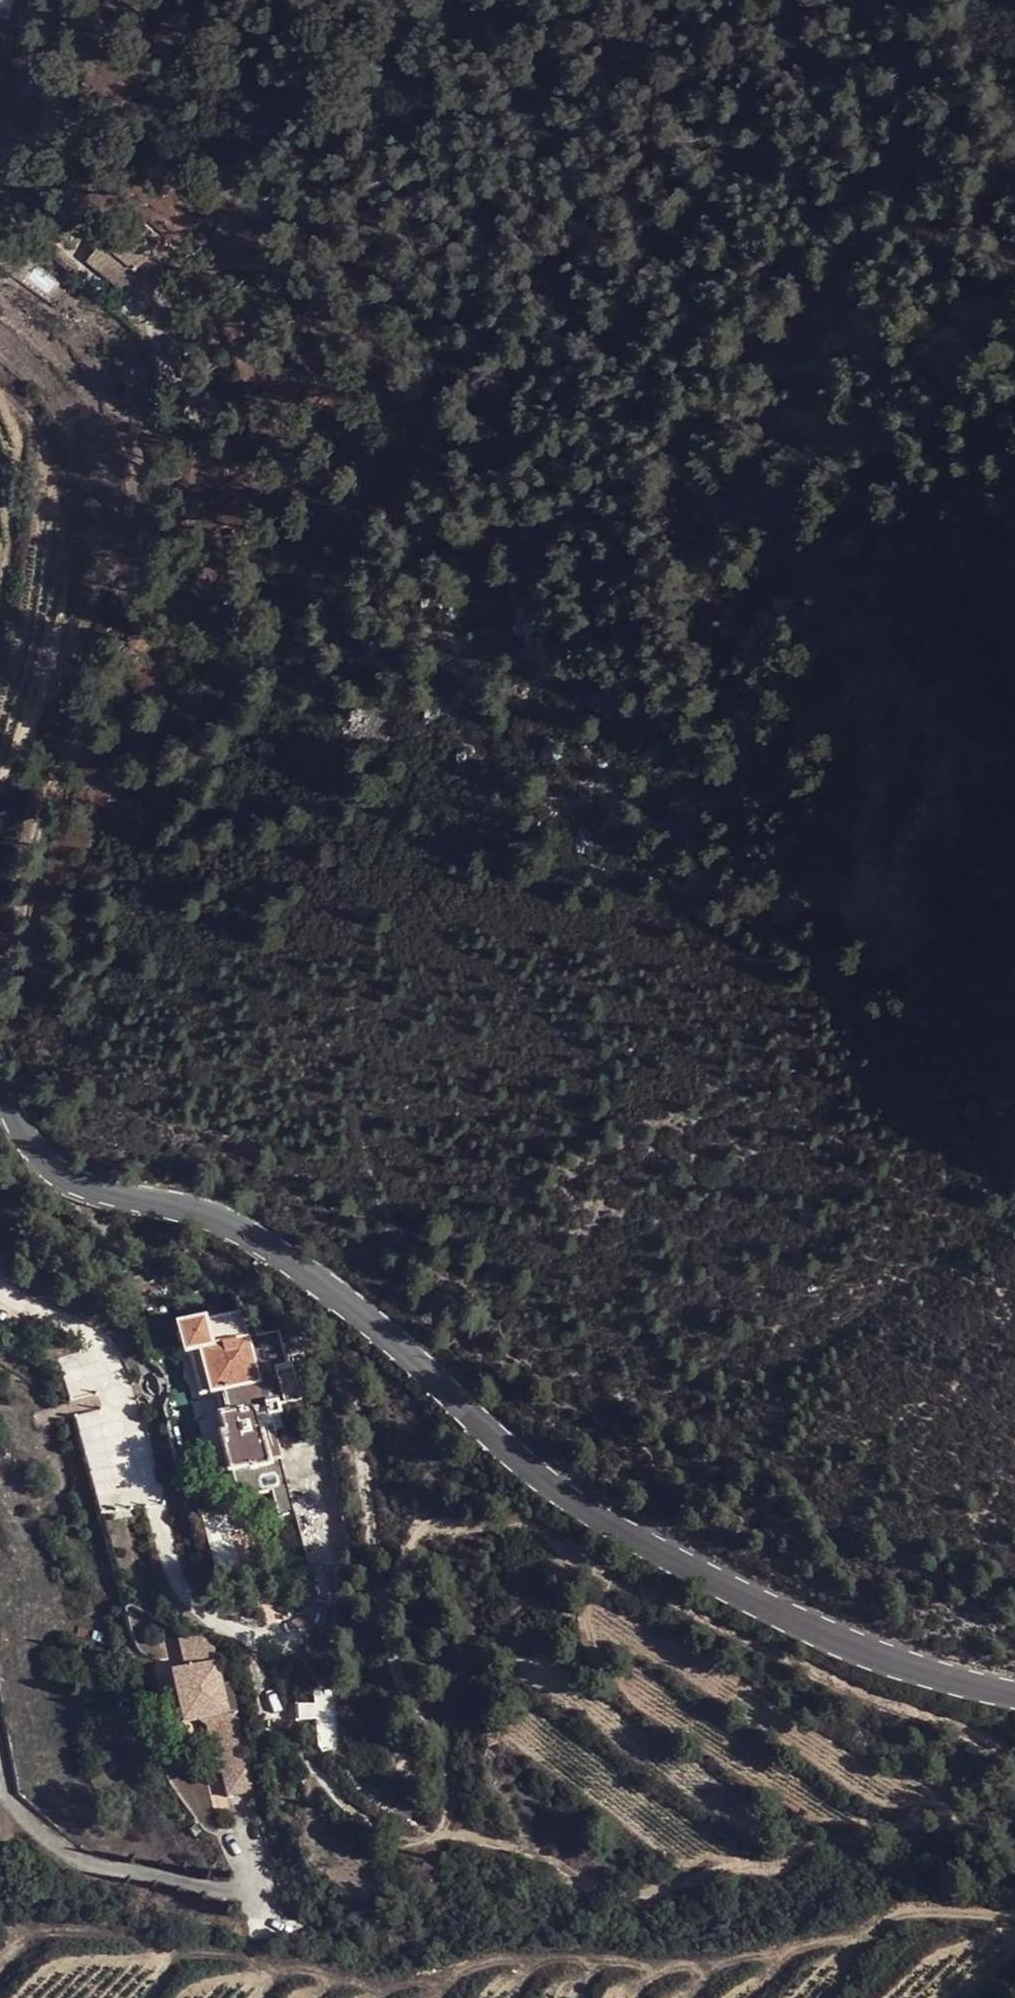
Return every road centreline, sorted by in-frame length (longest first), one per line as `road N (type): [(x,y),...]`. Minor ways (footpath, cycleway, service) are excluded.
road 1 (tertiary): [(1014,1694),(932,1673),(810,1625),(596,1513),(287,1258),(192,1207),(113,1193),(46,1164),(0,1084)]

